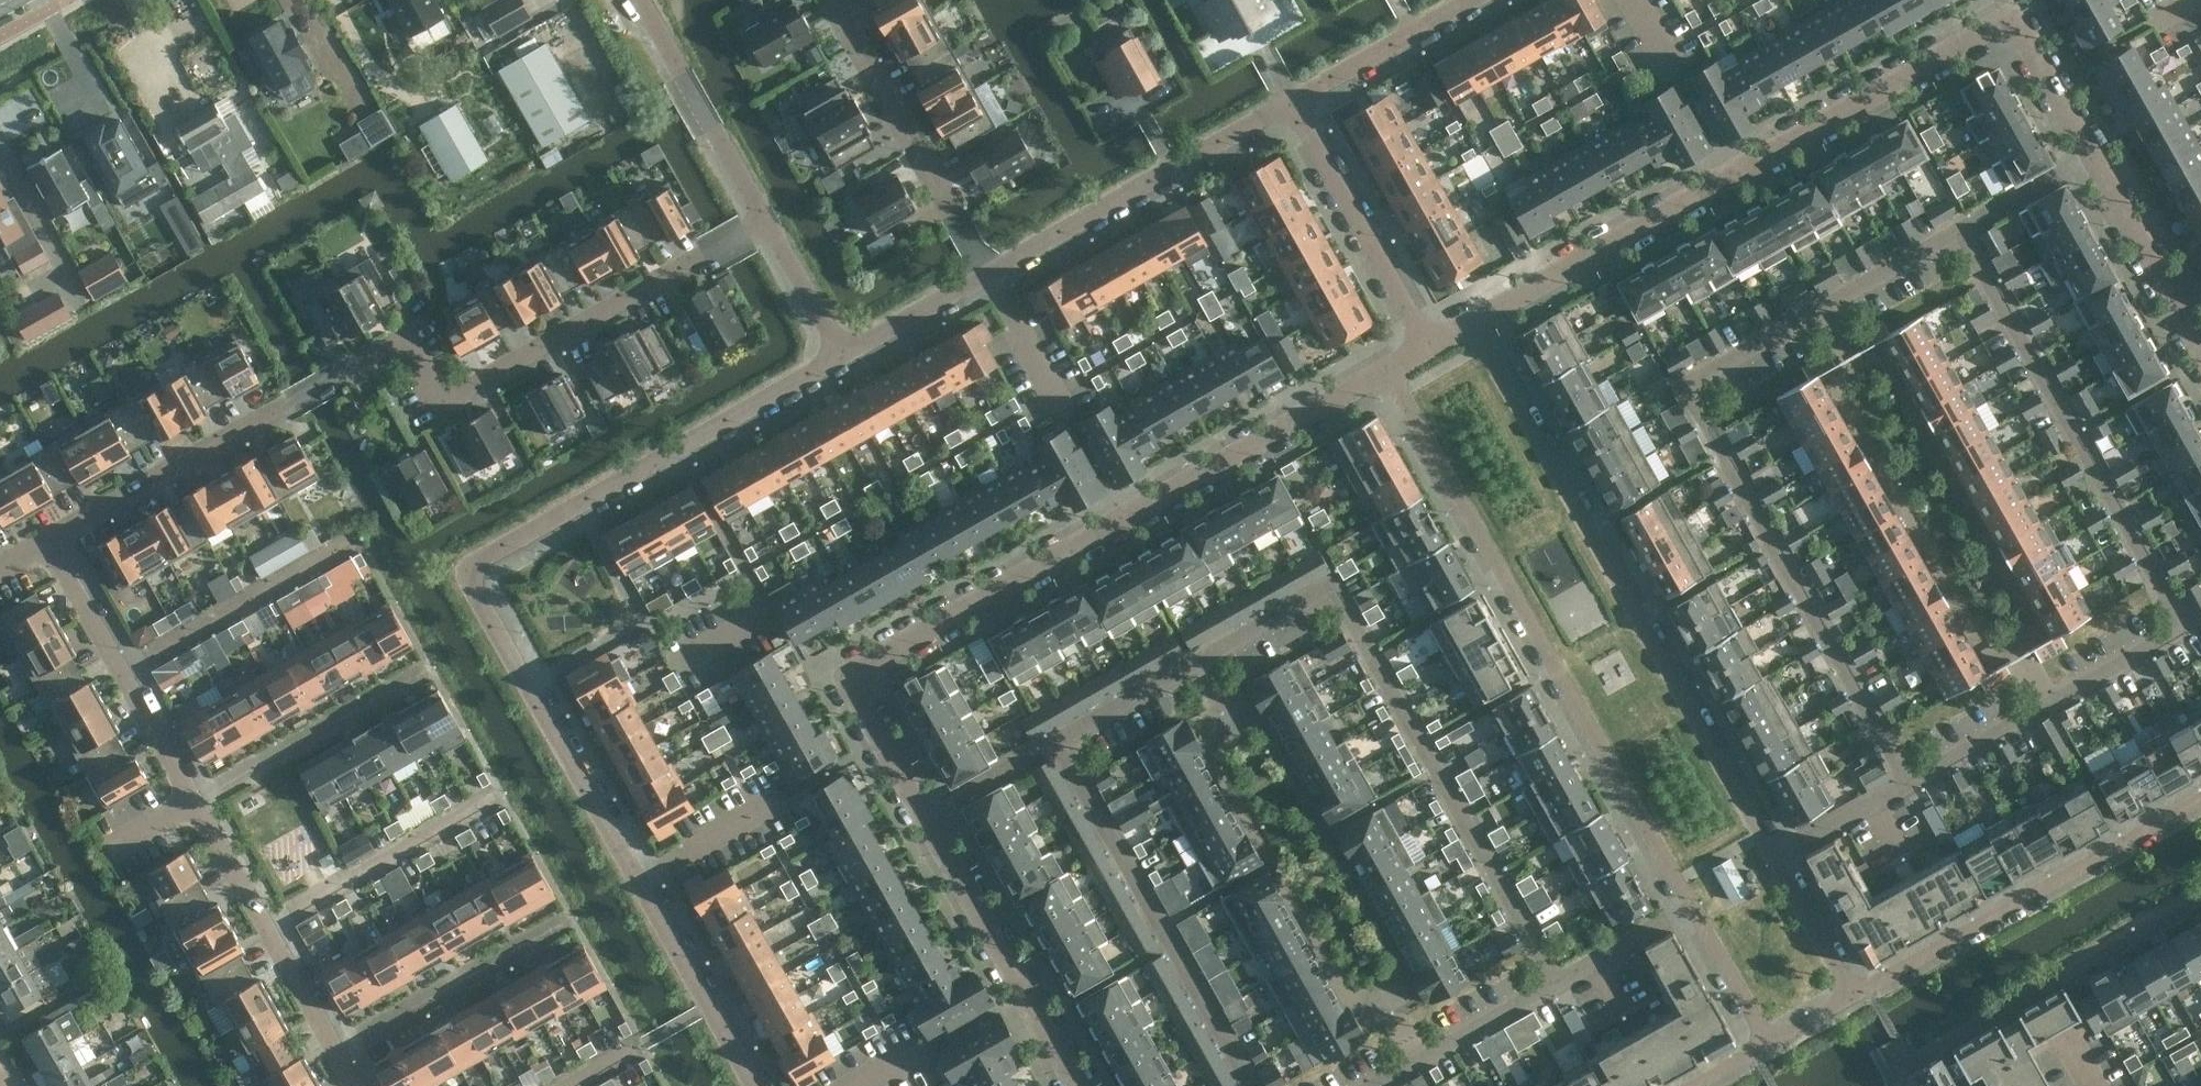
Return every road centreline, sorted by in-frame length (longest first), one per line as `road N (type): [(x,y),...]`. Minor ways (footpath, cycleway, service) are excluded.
road 1 (residential): [(846,358),(475,573),(480,601),(760,1085)]
road 2 (unclassified): [(47,545),(404,347),(417,350),(442,397),(454,401),(767,223)]
road 3 (residential): [(1471,322),(2015,19),(2096,162)]
road 4 (residential): [(926,820),(850,685),(868,664),(1387,369)]
road 5 (residential): [(1059,744),(1331,588),(1558,982)]
road 6 (residential): [(1906,775),(2183,623),(1964,235)]
road 7 (residential): [(1906,775),(1689,390),(1964,235)]
road 8 (residential): [(1387,369),(1692,903)]
road 9 (residential): [(1774,851),(1471,322)]
road 10 (residential): [(1852,994),(2200,797)]
road 11 (residential): [(1059,744),(1254,1085)]
road 12 (residential): [(1297,104),(992,278)]
road 13 (residential): [(992,278),(833,0)]
road 14 (residential): [(1078,1085),(926,820)]
road 15 (residential): [(1426,347),(1419,315),(1297,104)]
road 16 (unclassified): [(334,1050),(571,920)]
road 17 (residential): [(194,804),(429,676)]
road 18 (residential): [(122,676),(352,544)]
road 19 (residential): [(640,0),(767,223)]
road 20 (residential): [(266,930),(488,804)]
road 21 (residential): [(1989,1020),(2200,903)]
road 22 (residential): [(2096,162),(2200,349)]
road 23 (residential): [(1481,0),(1297,104)]
road 24 (residential): [(1375,1085),(1558,982)]
road 25 (residential): [(992,278),(846,358)]
road 26 (residential): [(1852,994),(1774,851)]
road 27 (residential): [(1692,903),(1769,1042)]
road 28 (residential): [(767,223),(846,358)]
road 29 (residential): [(1558,982),(1692,903)]
road 30 (residential): [(926,820),(1059,744)]
road 31 (residential): [(1774,851),(1906,775)]
road 32 (unclassified): [(122,676),(47,545)]
road 33 (residential): [(1964,235),(2096,162)]
road 34 (unclassified): [(194,804),(122,676)]
road 35 (unclassified): [(266,930),(194,804)]
road 36 (unclassified): [(334,1050),(266,930)]

